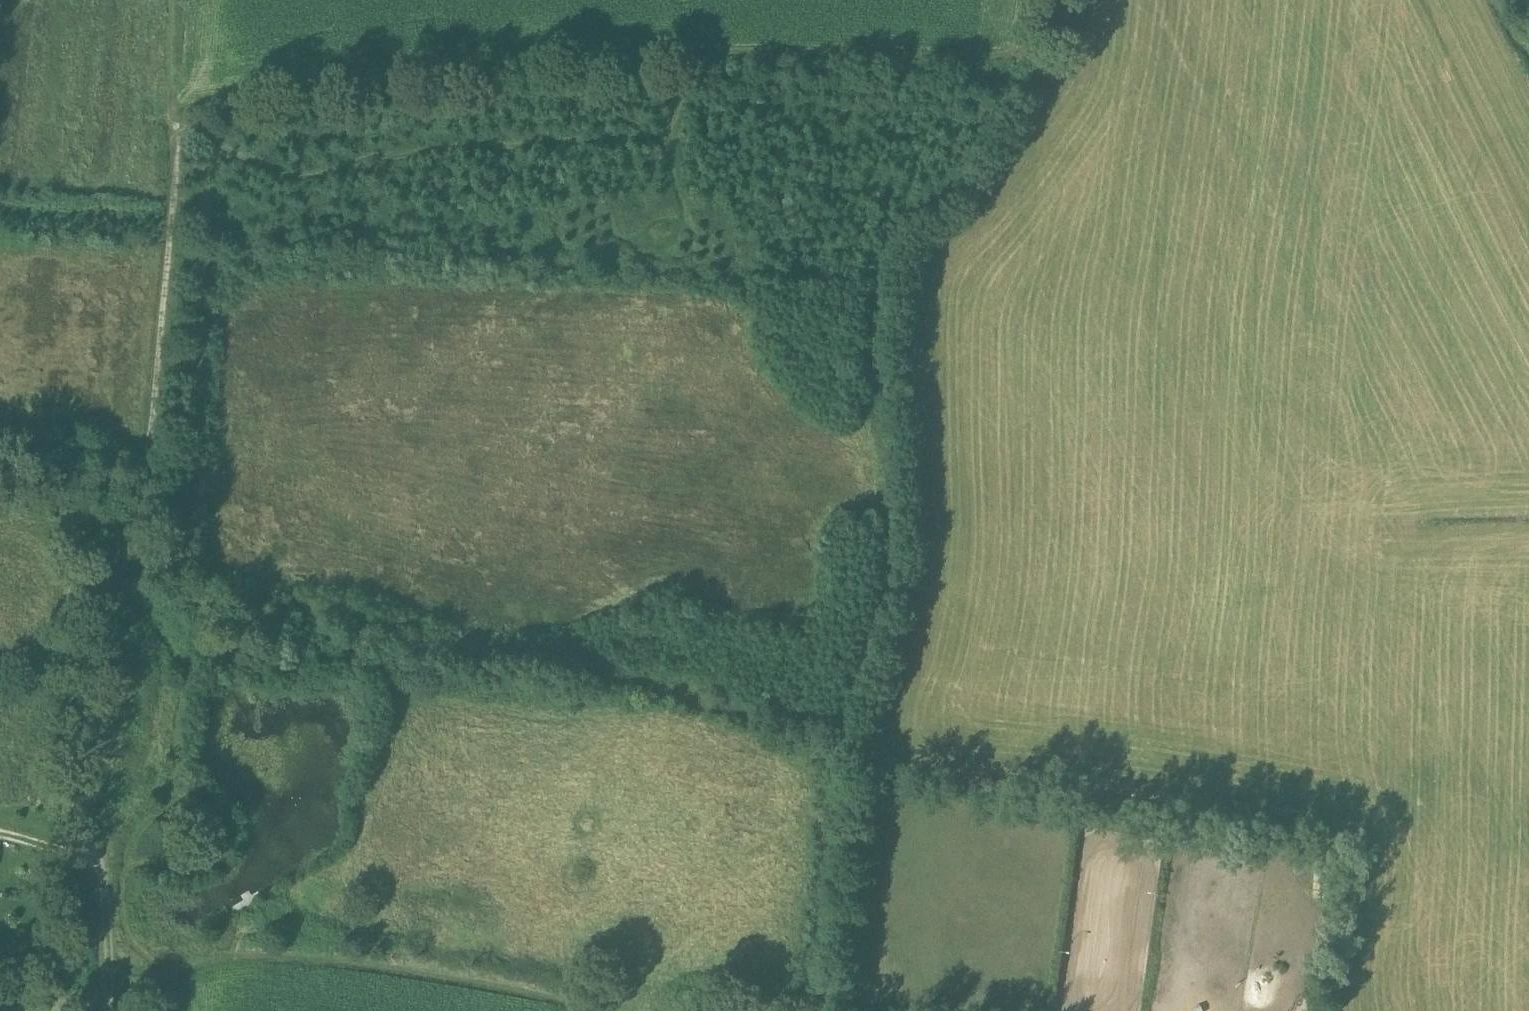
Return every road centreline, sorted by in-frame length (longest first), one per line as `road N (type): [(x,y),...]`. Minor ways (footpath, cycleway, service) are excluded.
road 1 (track): [(108,1010),(99,740),(125,552),(153,429),(180,121)]

